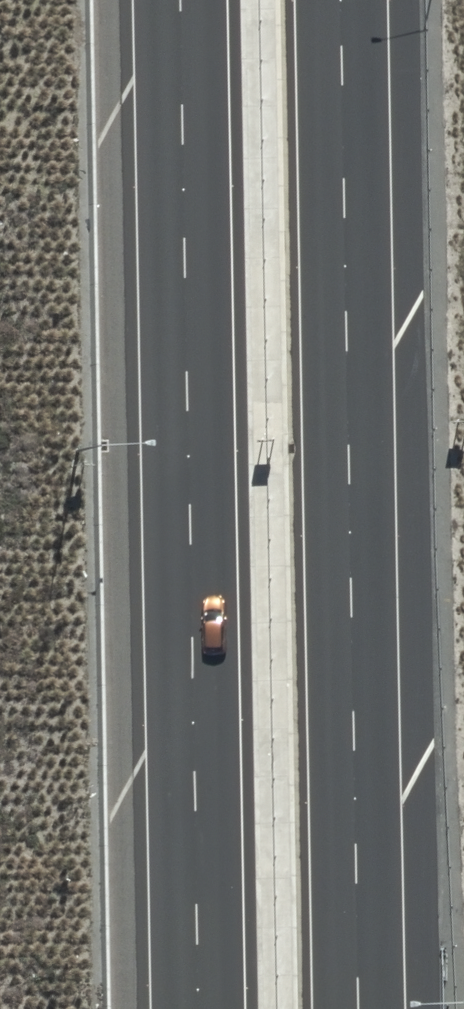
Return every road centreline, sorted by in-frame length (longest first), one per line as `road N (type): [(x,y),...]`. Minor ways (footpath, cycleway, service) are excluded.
road 1 (motorway): [(338,0),(358,1008)]
road 2 (motorway): [(198,1008),(178,0)]

